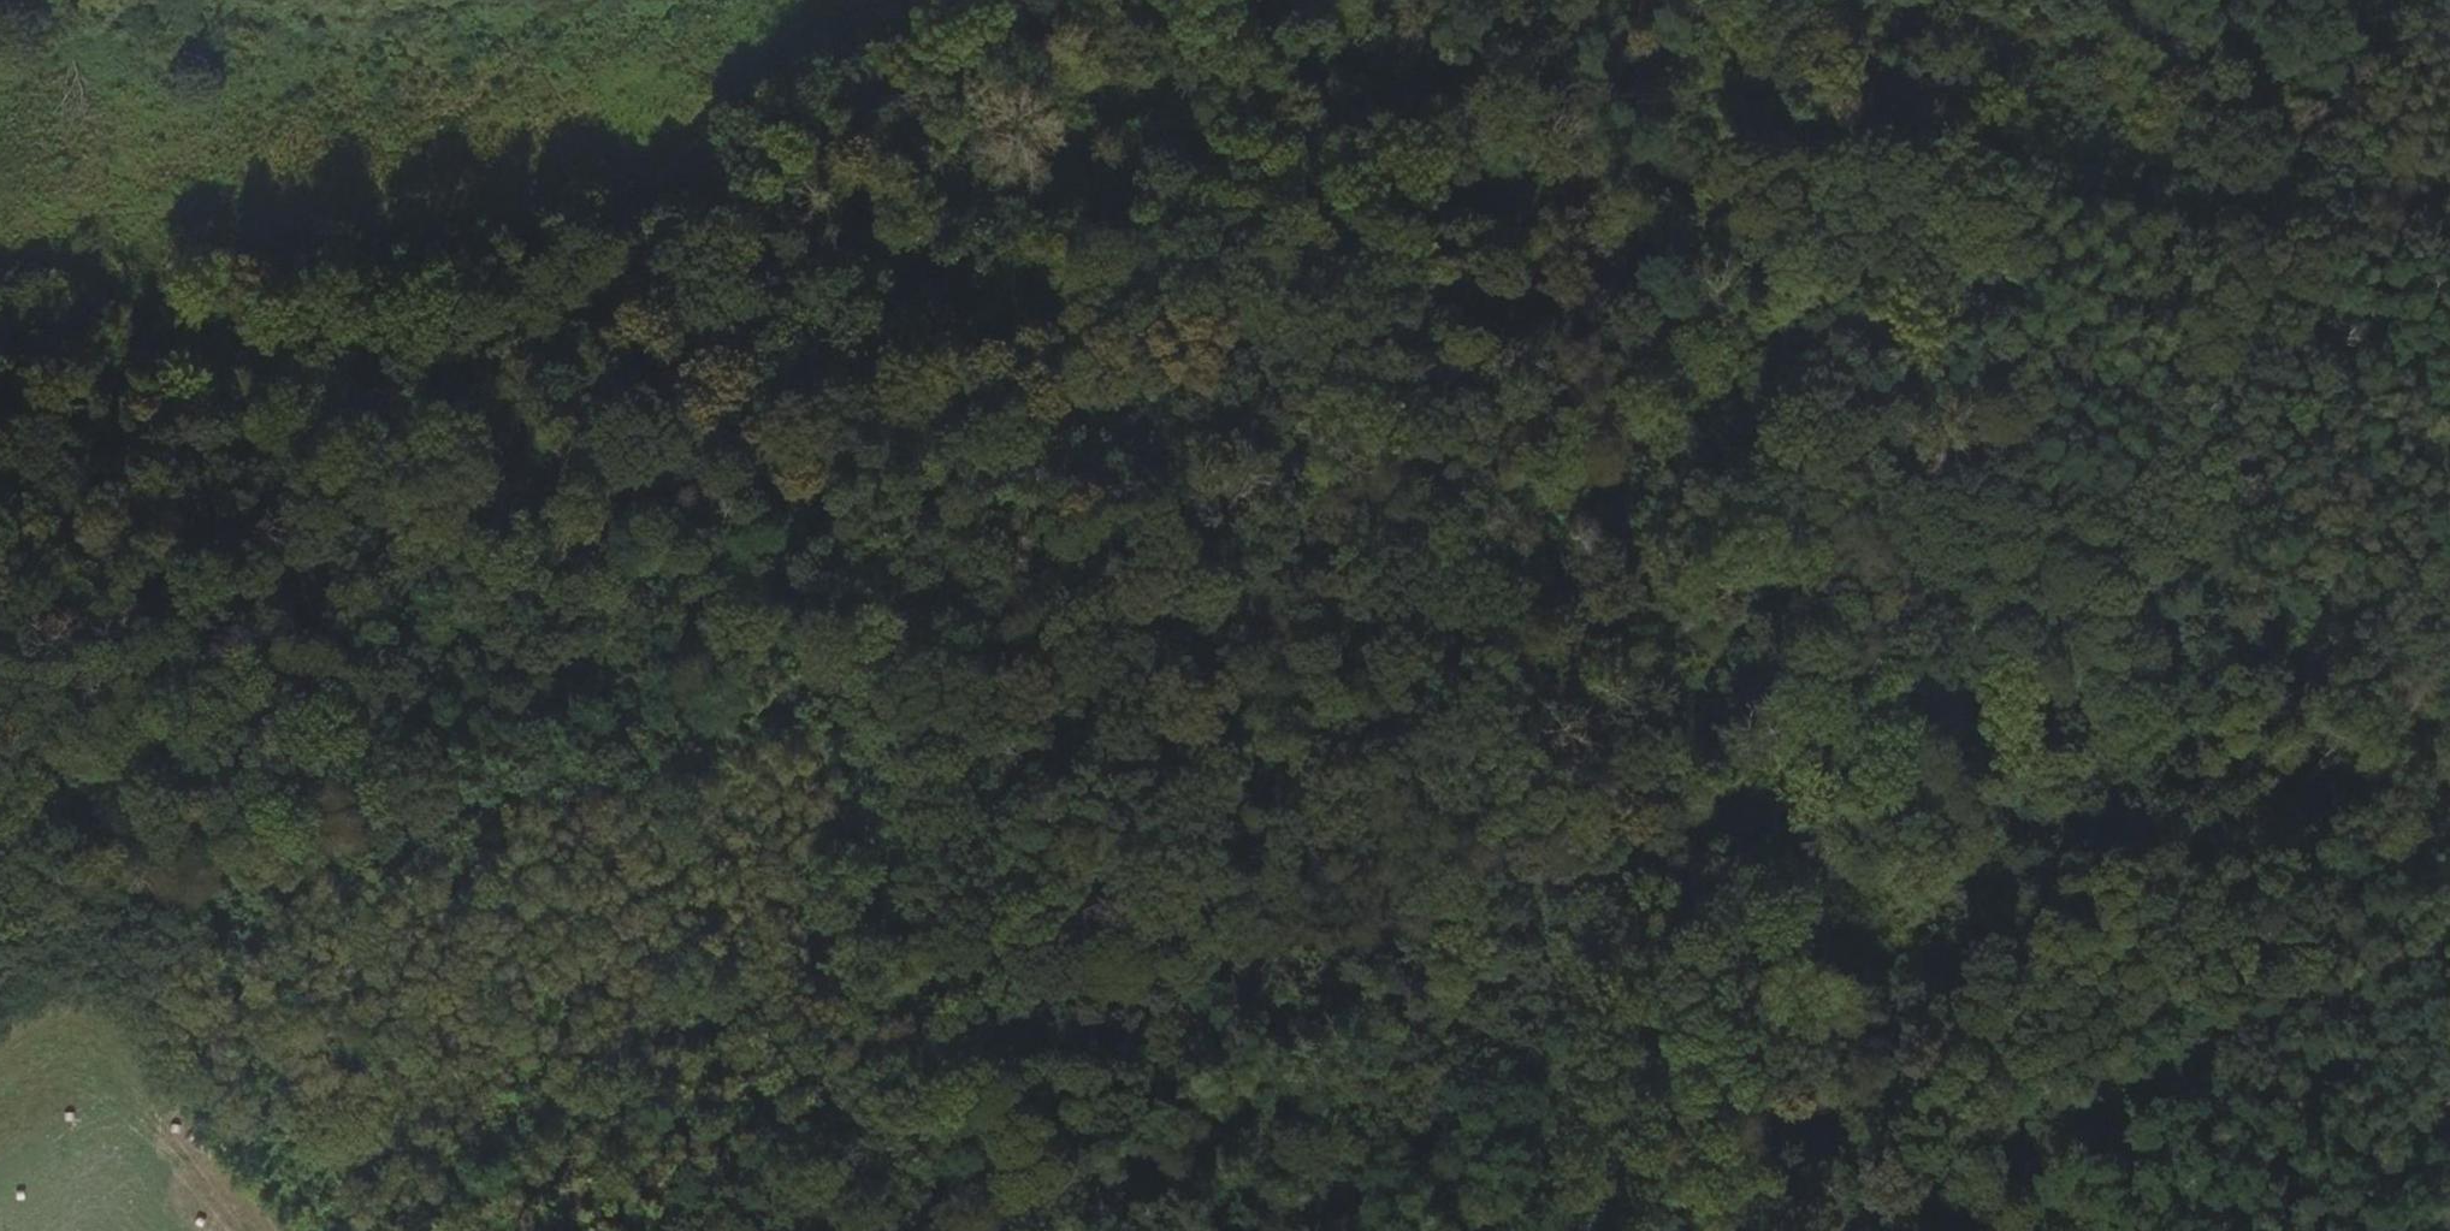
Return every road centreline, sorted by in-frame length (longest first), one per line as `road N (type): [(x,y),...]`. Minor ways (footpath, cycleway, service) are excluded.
road 1 (track): [(2449,724),(2094,672),(1730,667)]
road 2 (track): [(2397,1230),(2449,1027)]

